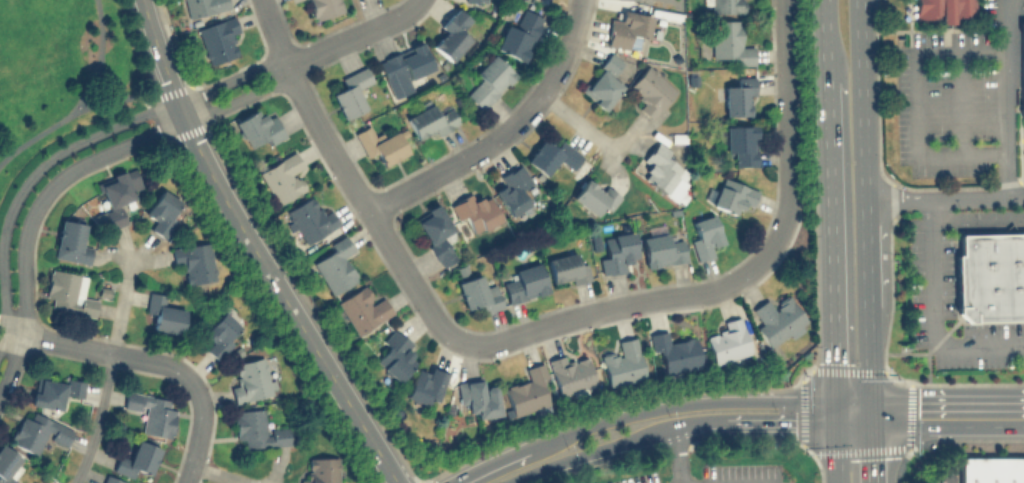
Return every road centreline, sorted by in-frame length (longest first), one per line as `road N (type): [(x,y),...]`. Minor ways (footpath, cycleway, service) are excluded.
road 1 (primary): [(874,482),(861,0)]
road 2 (tertiary): [(178,102),(214,182),(398,482)]
road 3 (residential): [(260,0),(310,112),(367,211),(436,320),(472,344)]
road 4 (tertiary): [(834,402),(697,402),(623,415),(446,482)]
road 5 (primary): [(825,80),(834,402)]
road 6 (residential): [(38,201),(71,169),(276,82),(287,64)]
road 7 (residential): [(472,344),(617,305),(720,289),(747,273)]
road 8 (residential): [(198,392),(166,363),(1,331)]
road 9 (residential): [(367,211),(489,145),(538,93)]
road 10 (residential): [(788,208),(784,0)]
road 11 (residential): [(0,393),(20,335),(24,245),(38,201)]
road 12 (residential): [(178,102),(49,157),(19,192)]
road 13 (tertiary): [(508,482),(671,430)]
road 14 (tertiary): [(671,430),(834,426)]
road 15 (tertiary): [(1023,413),(872,412)]
road 16 (residential): [(19,192),(3,238),(0,335)]
road 17 (residential): [(287,64),(417,0)]
road 18 (residential): [(111,353),(73,482)]

